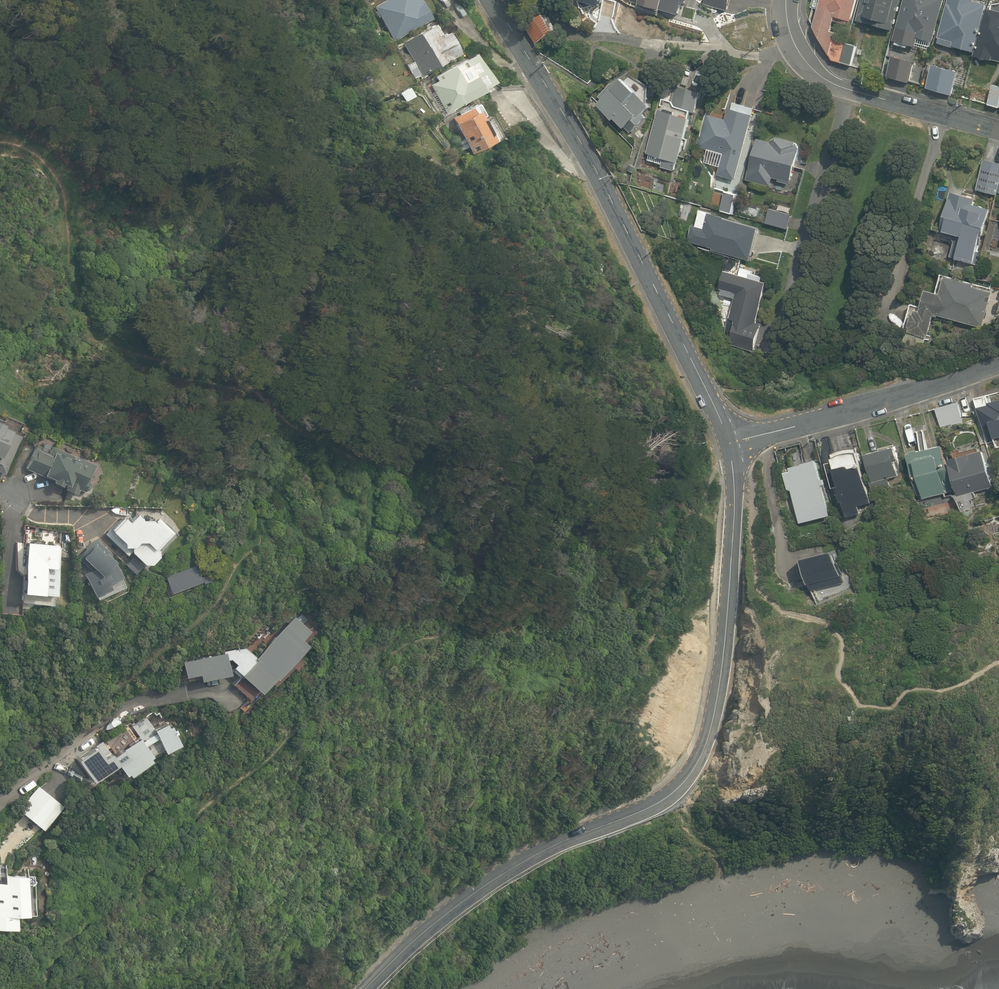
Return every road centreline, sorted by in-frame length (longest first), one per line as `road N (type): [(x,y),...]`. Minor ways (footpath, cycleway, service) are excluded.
road 1 (secondary): [(364,988),(470,894),(519,863),(656,804),(695,766),(726,634),(735,502),(729,443)]
road 2 (secondary): [(492,0),(582,148),(713,395),(729,443)]
road 3 (residential): [(729,443),(998,364)]
road 4 (residential): [(850,88),(781,326)]
road 5 (residential): [(998,129),(850,88)]

